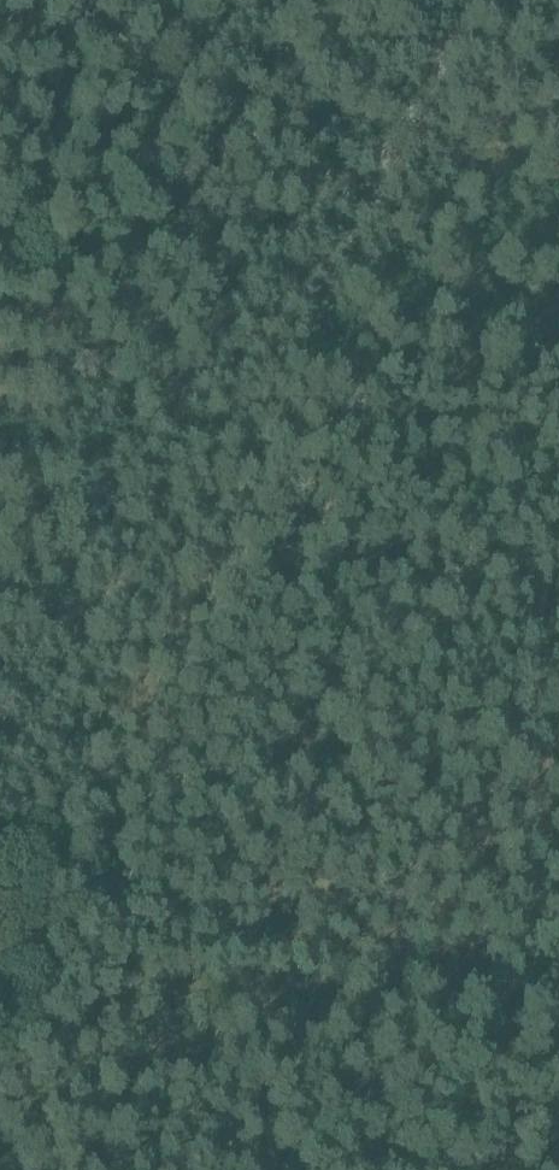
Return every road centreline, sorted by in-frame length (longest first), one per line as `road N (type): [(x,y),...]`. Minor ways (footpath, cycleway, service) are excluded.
road 1 (track): [(33,0),(355,204)]
road 2 (track): [(471,0),(448,72),(417,104),(355,204)]
road 3 (track): [(558,327),(355,204)]

